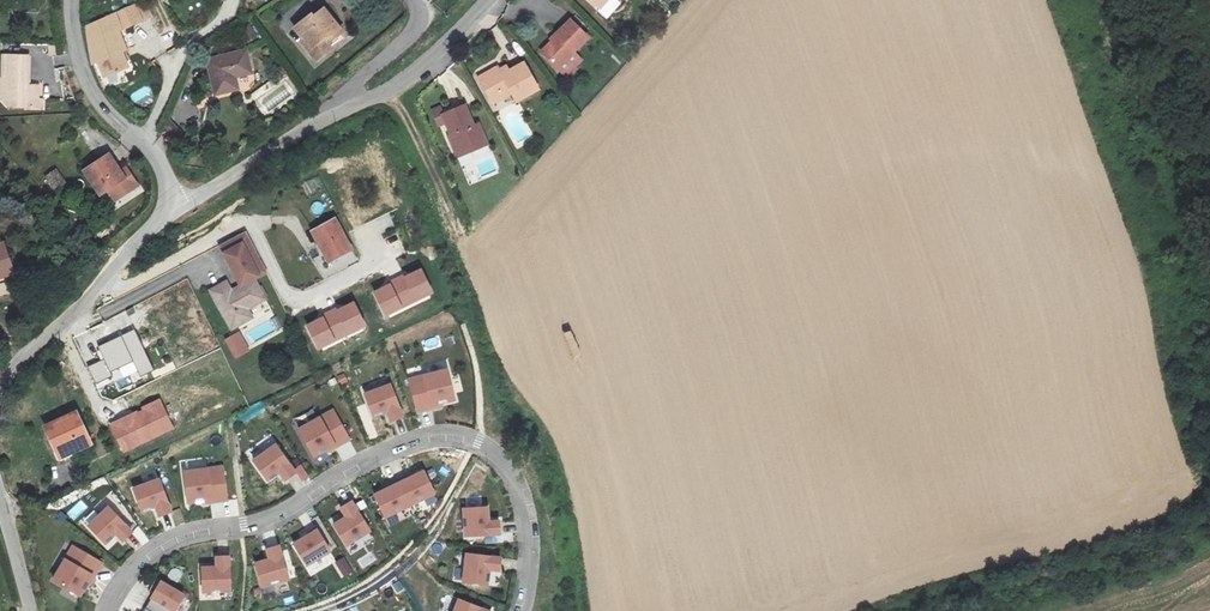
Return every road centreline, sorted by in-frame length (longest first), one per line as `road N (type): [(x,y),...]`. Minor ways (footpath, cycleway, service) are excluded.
road 1 (residential): [(529,610),(538,579),(535,520),(515,466),(495,445),(446,432),(350,469),(280,514),(159,544),(133,568),(109,610)]
road 2 (unclassified): [(0,386),(87,302),(166,206)]
road 3 (track): [(386,93),(442,194),(486,316)]
road 4 (unclassified): [(166,206),(155,155),(86,81),(71,0)]
road 5 (residential): [(334,115),(386,93),(489,0)]
road 6 (residential): [(166,206),(334,115)]
road 7 (unclassified): [(334,115),(413,35),(422,17),(415,0)]
road 8 (unclassified): [(31,610),(0,495)]

